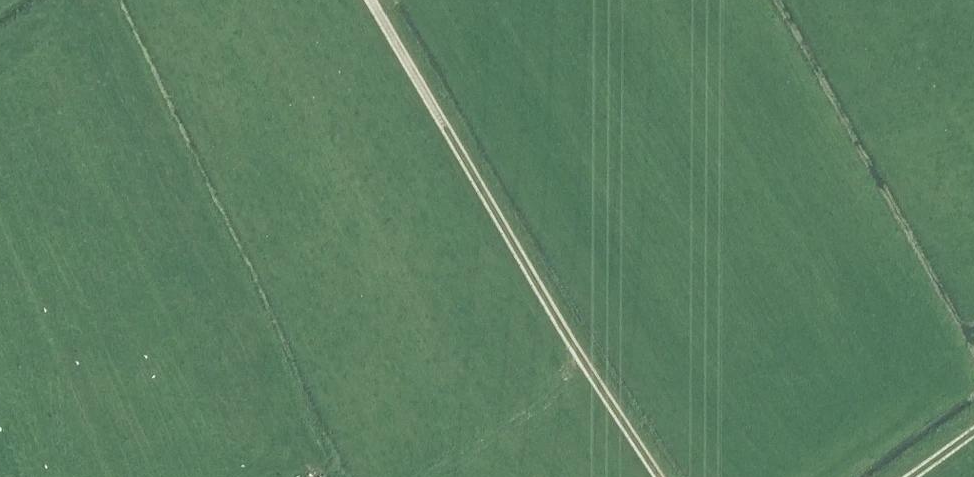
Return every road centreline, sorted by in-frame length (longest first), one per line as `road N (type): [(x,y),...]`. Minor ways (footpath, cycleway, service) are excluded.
road 1 (track): [(370,0),(474,183),(658,476)]
road 2 (track): [(428,476),(589,371)]

